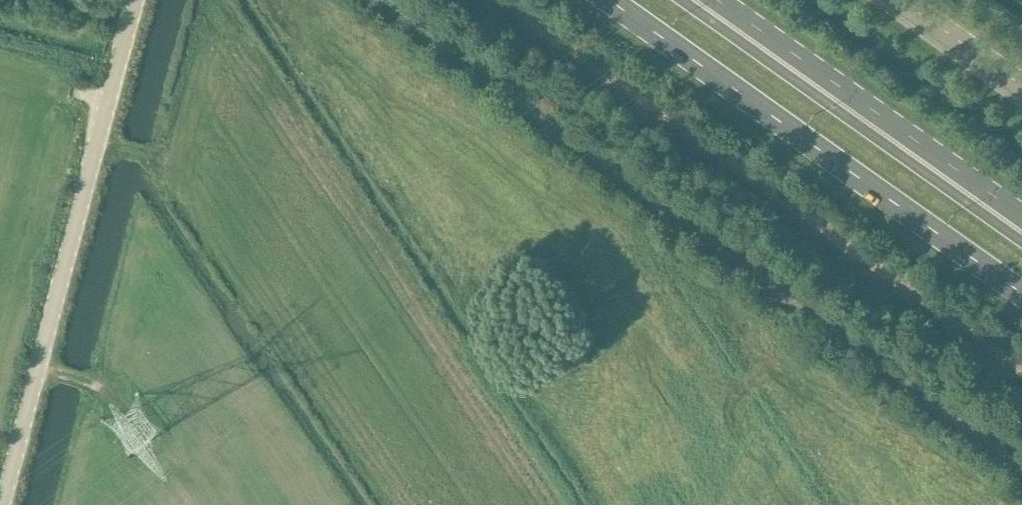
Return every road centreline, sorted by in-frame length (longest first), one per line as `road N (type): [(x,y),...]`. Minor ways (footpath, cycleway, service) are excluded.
road 1 (unclassified): [(1,504),(135,0)]
road 2 (secondary): [(607,0),(1021,295)]
road 3 (secondary): [(1021,218),(716,0)]
road 4 (unclassified): [(1021,89),(895,0)]

